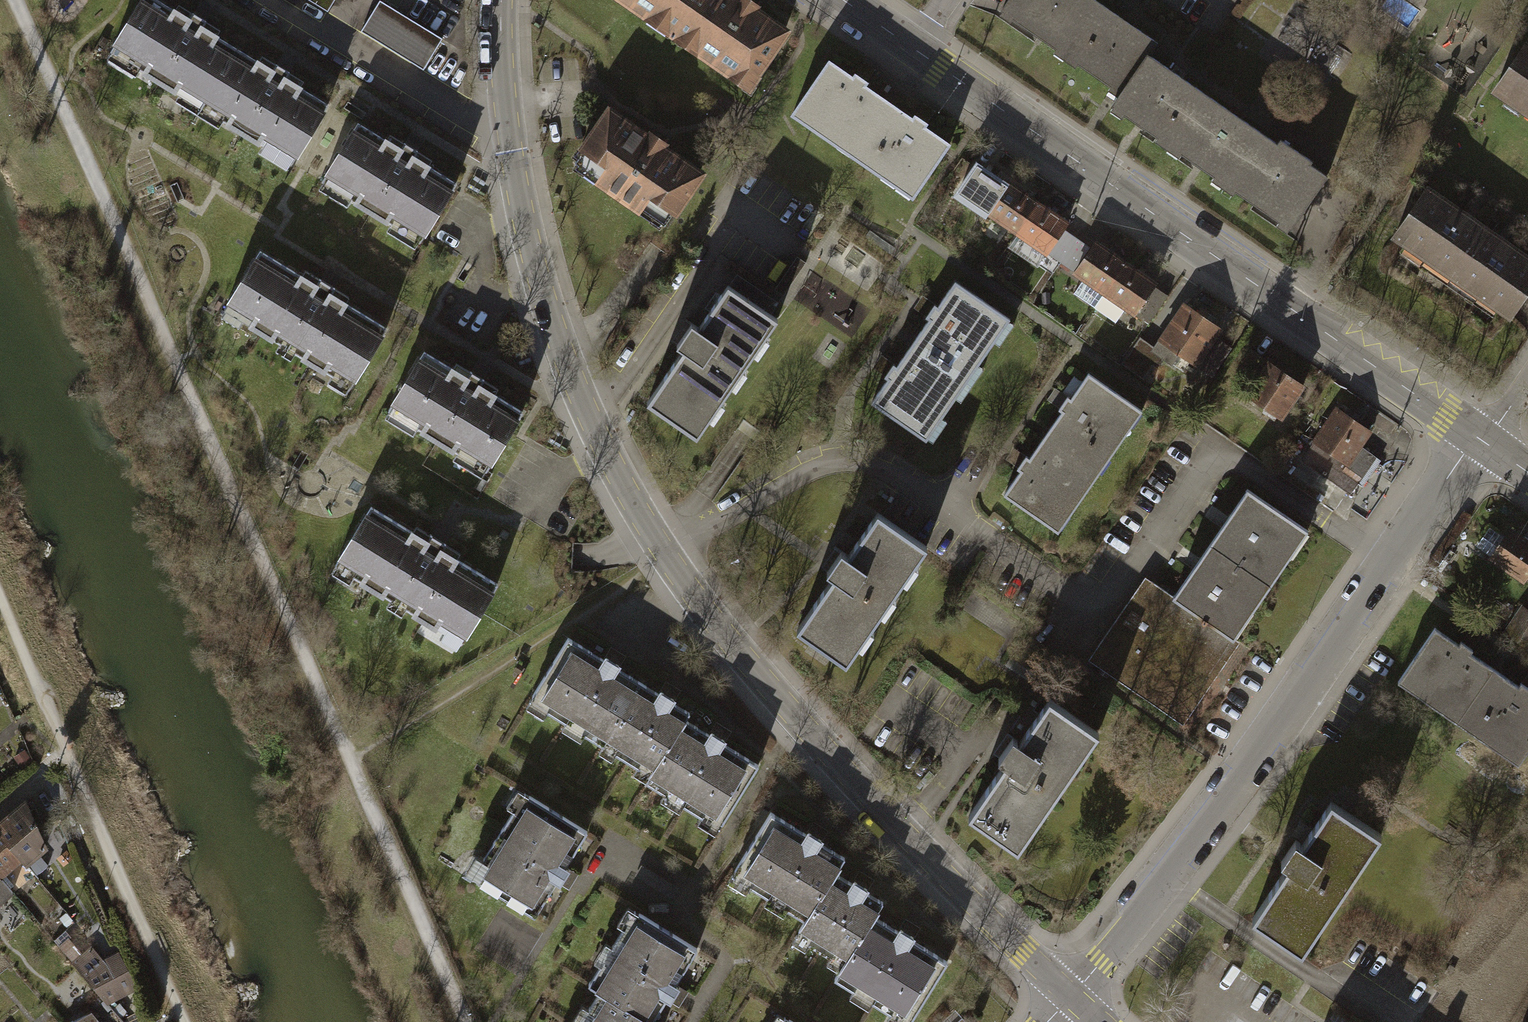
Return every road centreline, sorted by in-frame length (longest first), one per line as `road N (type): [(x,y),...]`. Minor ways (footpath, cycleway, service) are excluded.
road 1 (secondary): [(502,0),(507,118),(530,247),(575,383),(650,530),(825,749),(1071,996)]
road 2 (track): [(12,0),(467,1021)]
road 3 (residential): [(1071,996),(1168,878),(1479,440)]
road 4 (tertiary): [(913,50),(1479,440)]
road 5 (track): [(0,595),(184,1021)]

